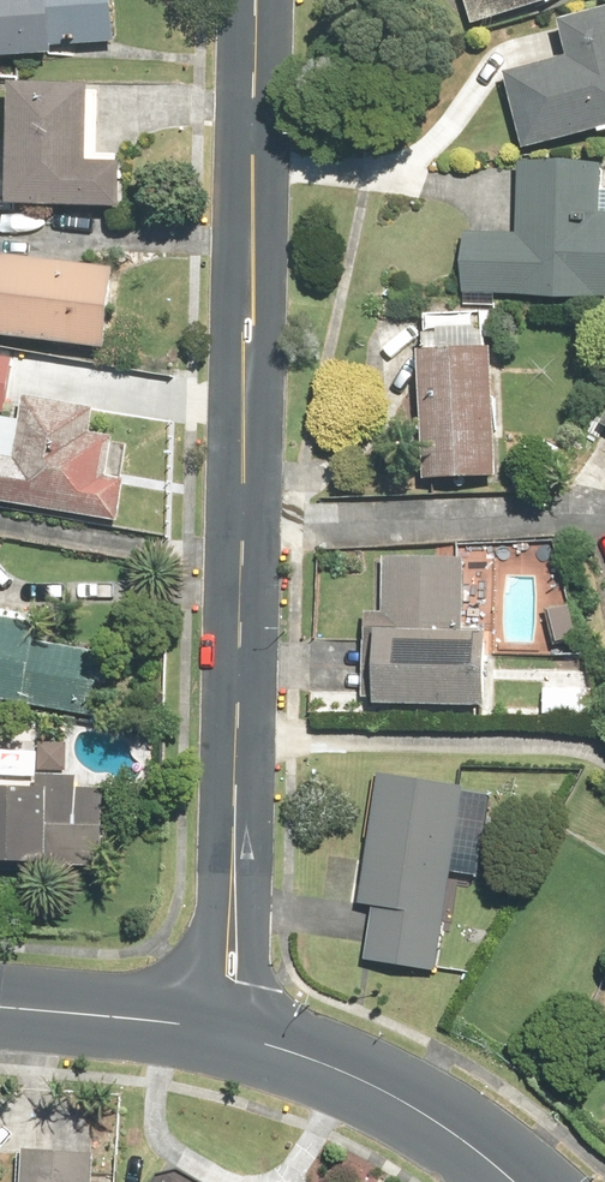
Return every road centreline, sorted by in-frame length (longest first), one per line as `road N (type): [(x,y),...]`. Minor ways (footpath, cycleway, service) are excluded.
road 1 (residential): [(257,0),(230,1032)]
road 2 (tertiary): [(230,1032),(338,1071),(442,1125),(513,1181)]
road 3 (tertiary): [(0,1012),(230,1032)]

